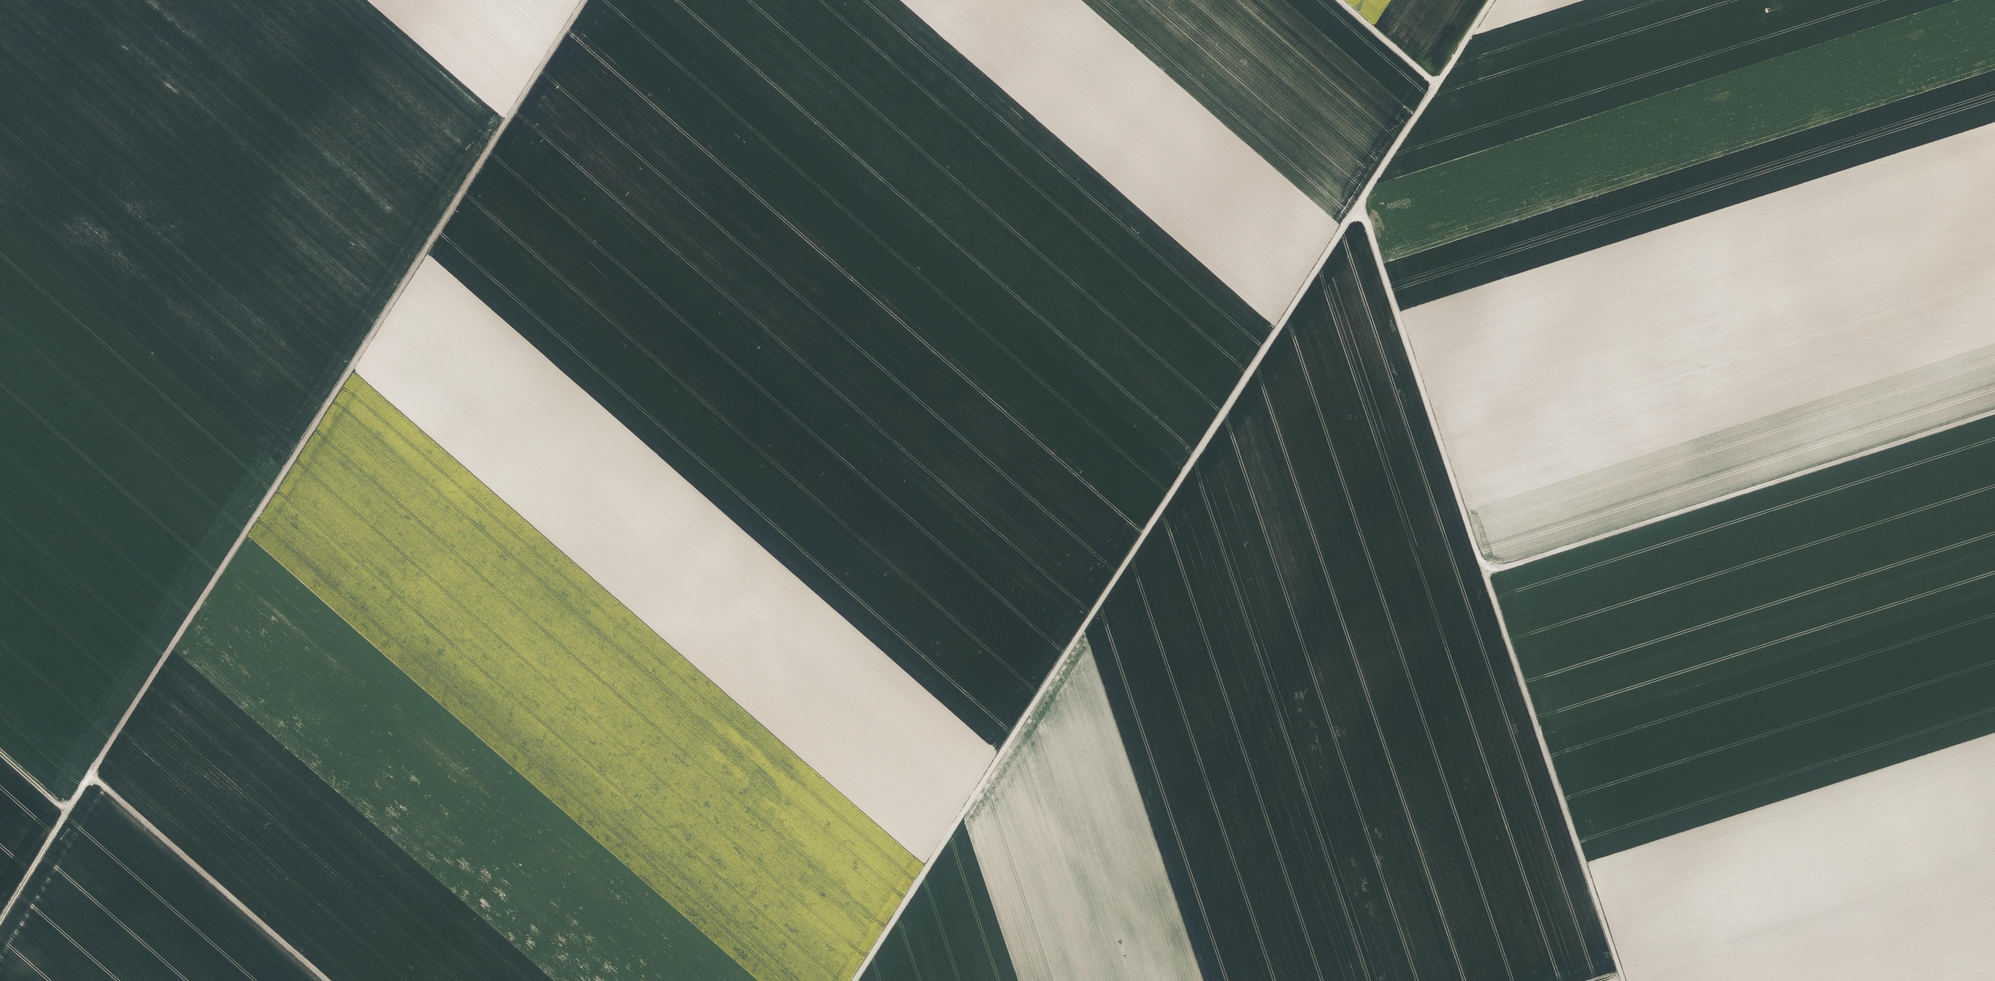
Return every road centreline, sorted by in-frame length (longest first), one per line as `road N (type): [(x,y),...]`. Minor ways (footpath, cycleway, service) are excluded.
road 1 (track): [(855,980),(1492,0)]
road 2 (track): [(584,0),(67,811)]
road 3 (track): [(1623,980),(1360,203)]
road 4 (track): [(1994,413),(1486,575)]
road 5 (track): [(90,772),(330,980)]
road 6 (track): [(67,811),(0,920)]
road 7 (track): [(1437,84),(1341,0)]

